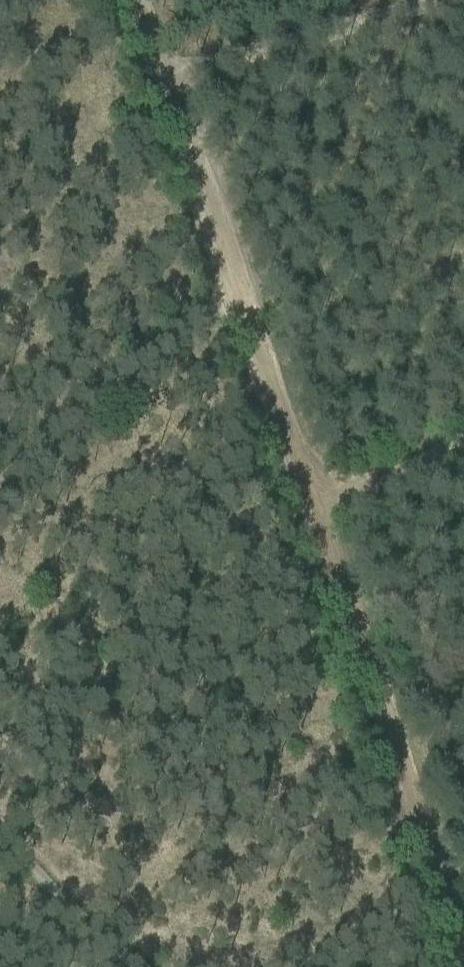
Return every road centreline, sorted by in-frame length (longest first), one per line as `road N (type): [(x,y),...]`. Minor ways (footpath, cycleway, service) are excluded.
road 1 (track): [(457,966),(136,0)]
road 2 (track): [(163,83),(437,0)]
road 3 (track): [(463,448),(301,498)]

